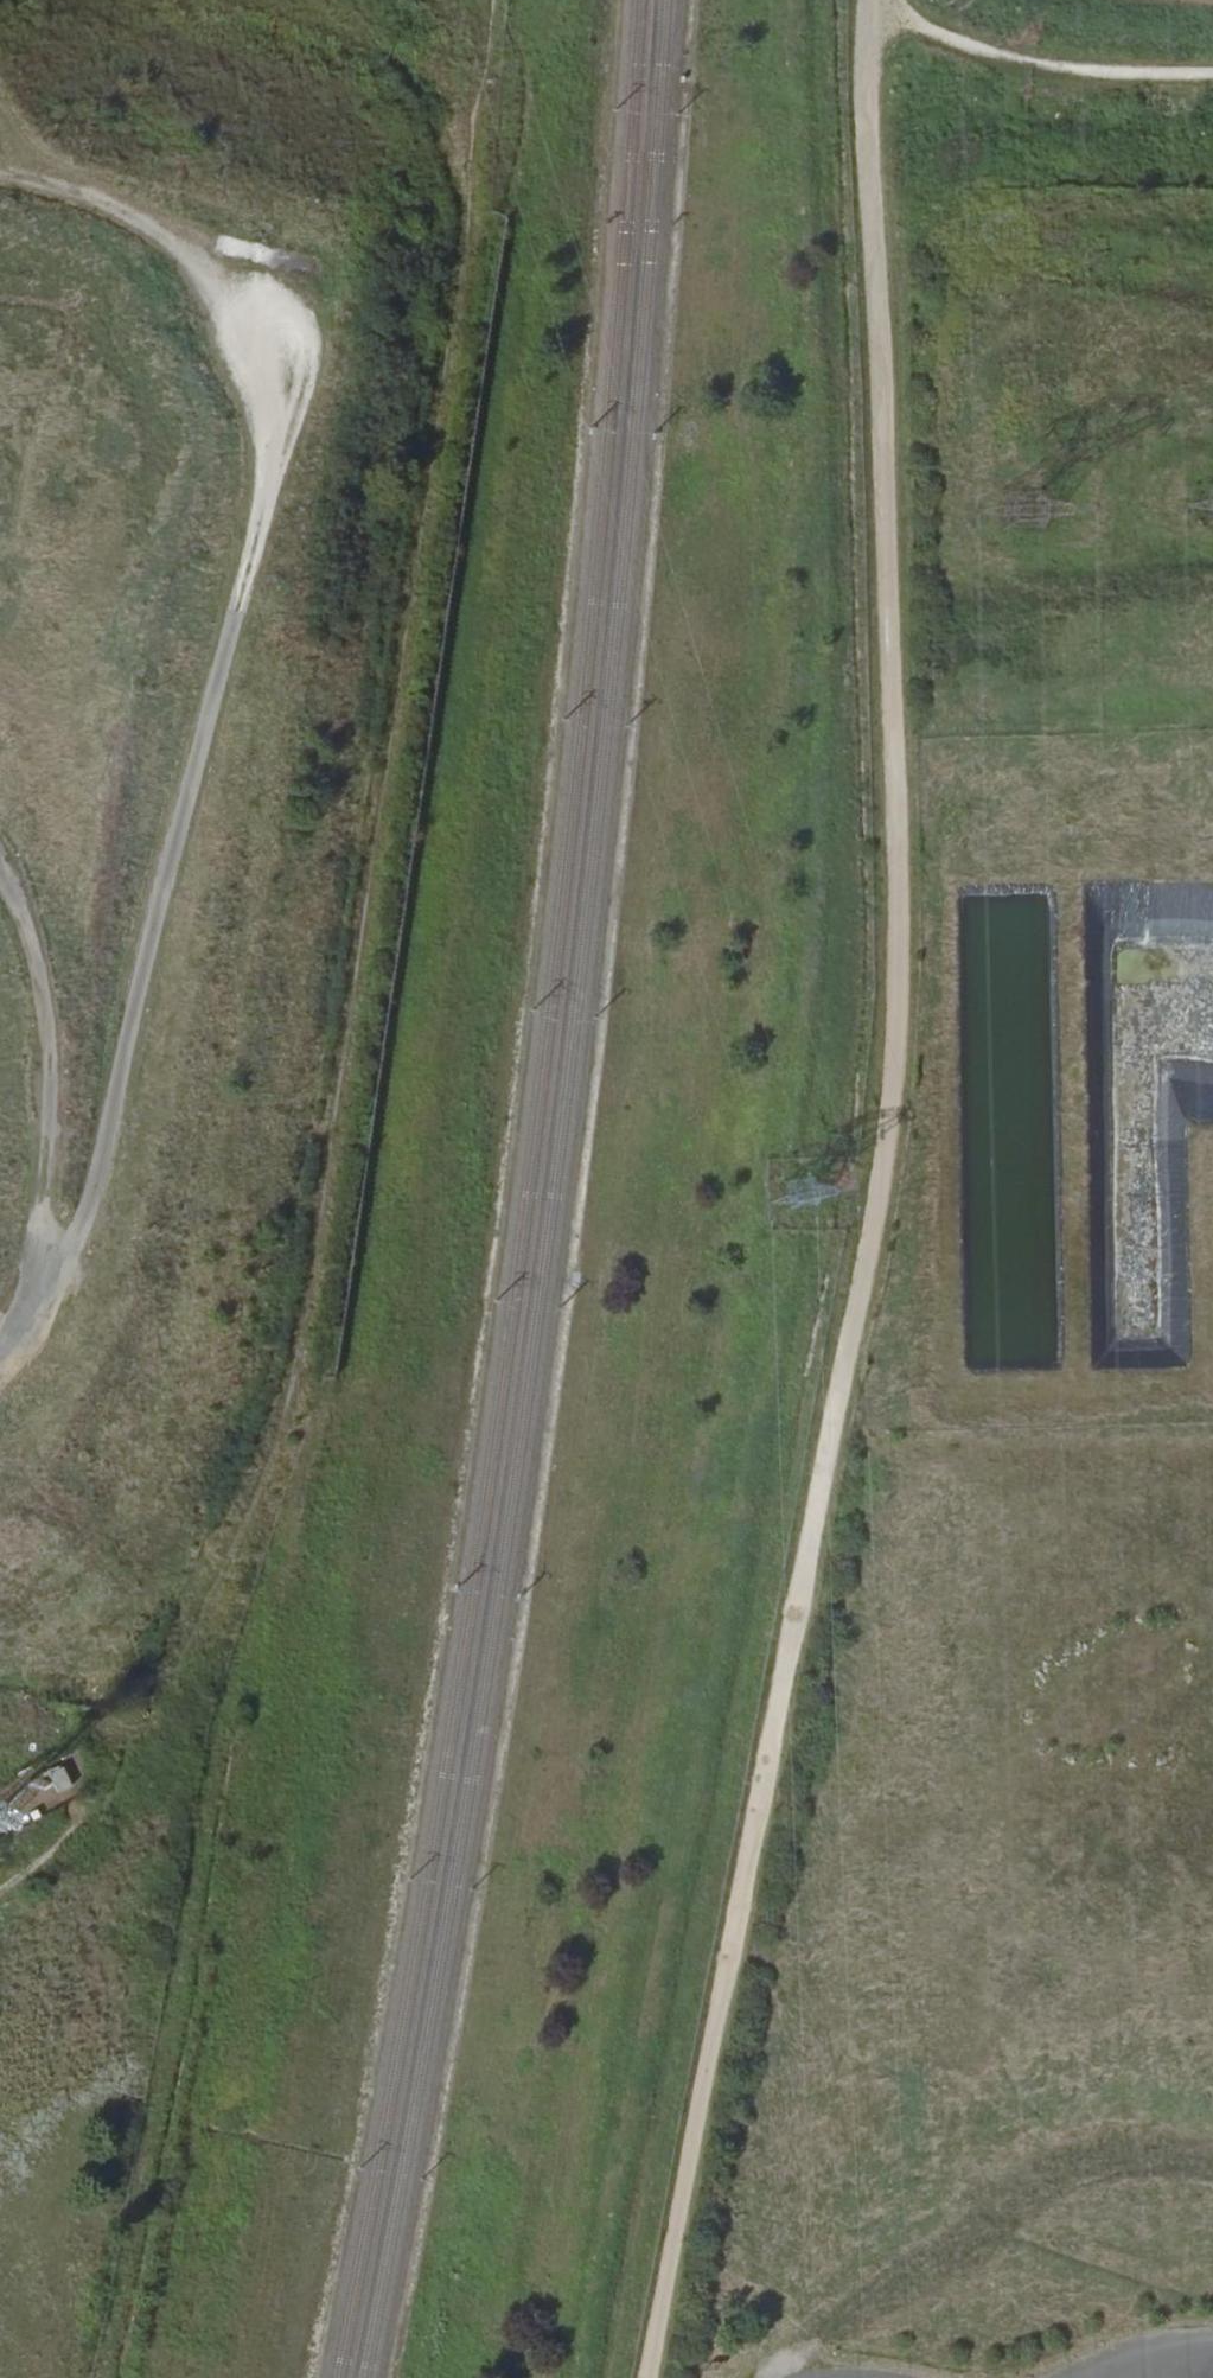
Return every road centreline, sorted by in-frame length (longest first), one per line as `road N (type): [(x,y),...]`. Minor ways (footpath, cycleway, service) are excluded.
road 1 (track): [(653,2377),(879,1211),(904,905),(872,375),(869,1)]
road 2 (track): [(0,1887),(94,1821),(115,1751),(200,1642),(266,1493),(304,1370),(480,187),(478,135),(459,91),(367,47),(194,0)]
road 3 (track): [(248,333),(257,302),(285,289),(311,300),(326,327),(317,390),(265,527)]
road 4 (track): [(158,227),(323,271)]

